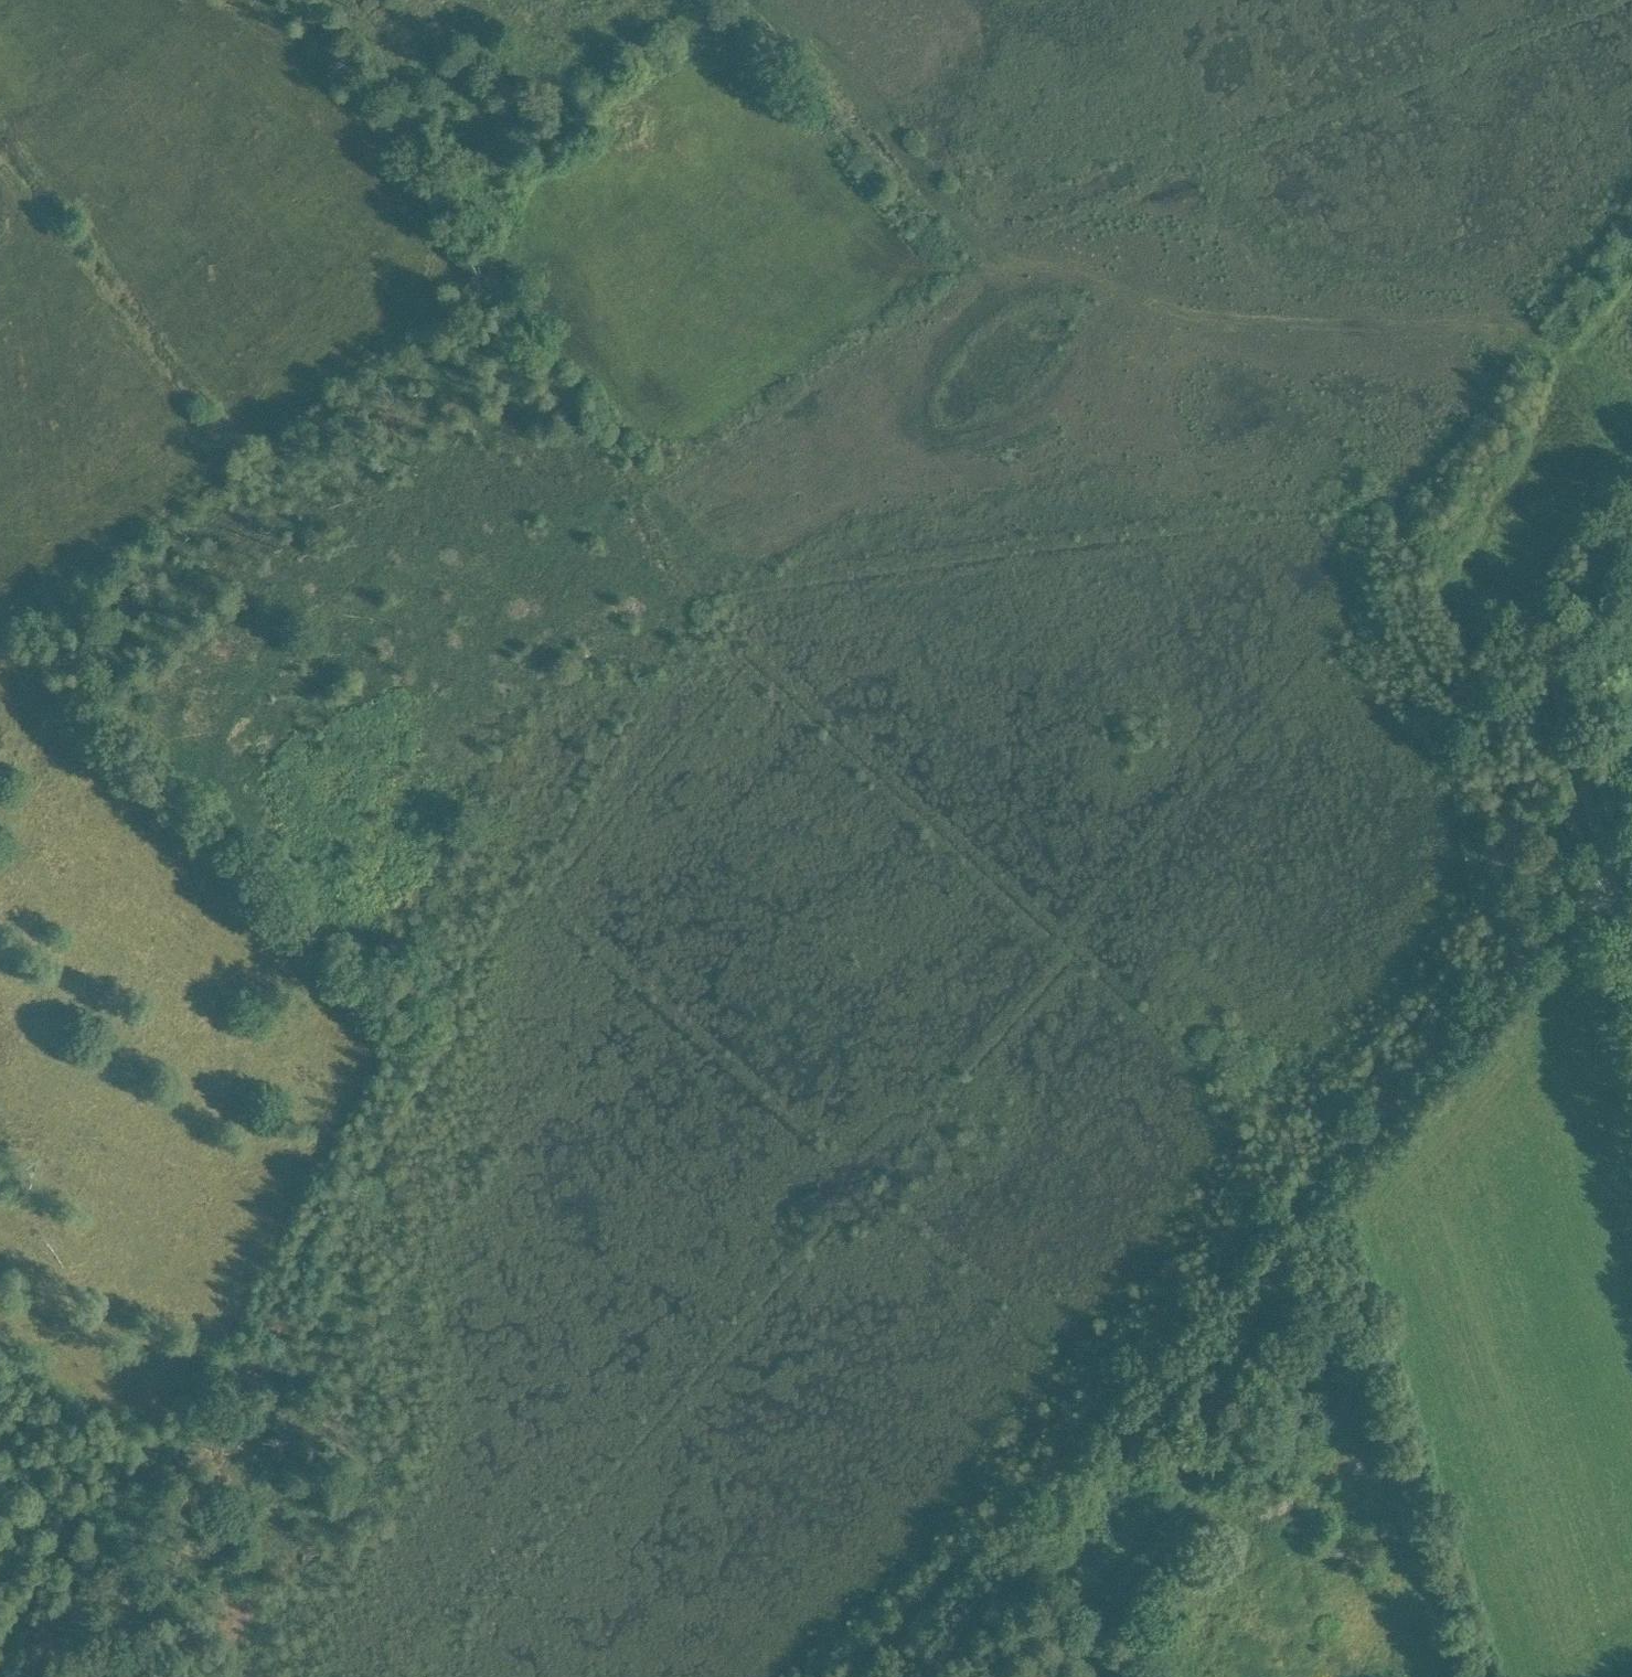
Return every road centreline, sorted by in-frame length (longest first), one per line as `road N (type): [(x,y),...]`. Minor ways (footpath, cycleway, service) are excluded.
road 1 (unclassified): [(859,1676),(1570,912),(1611,885),(1559,684),(1569,638),(1631,566)]

